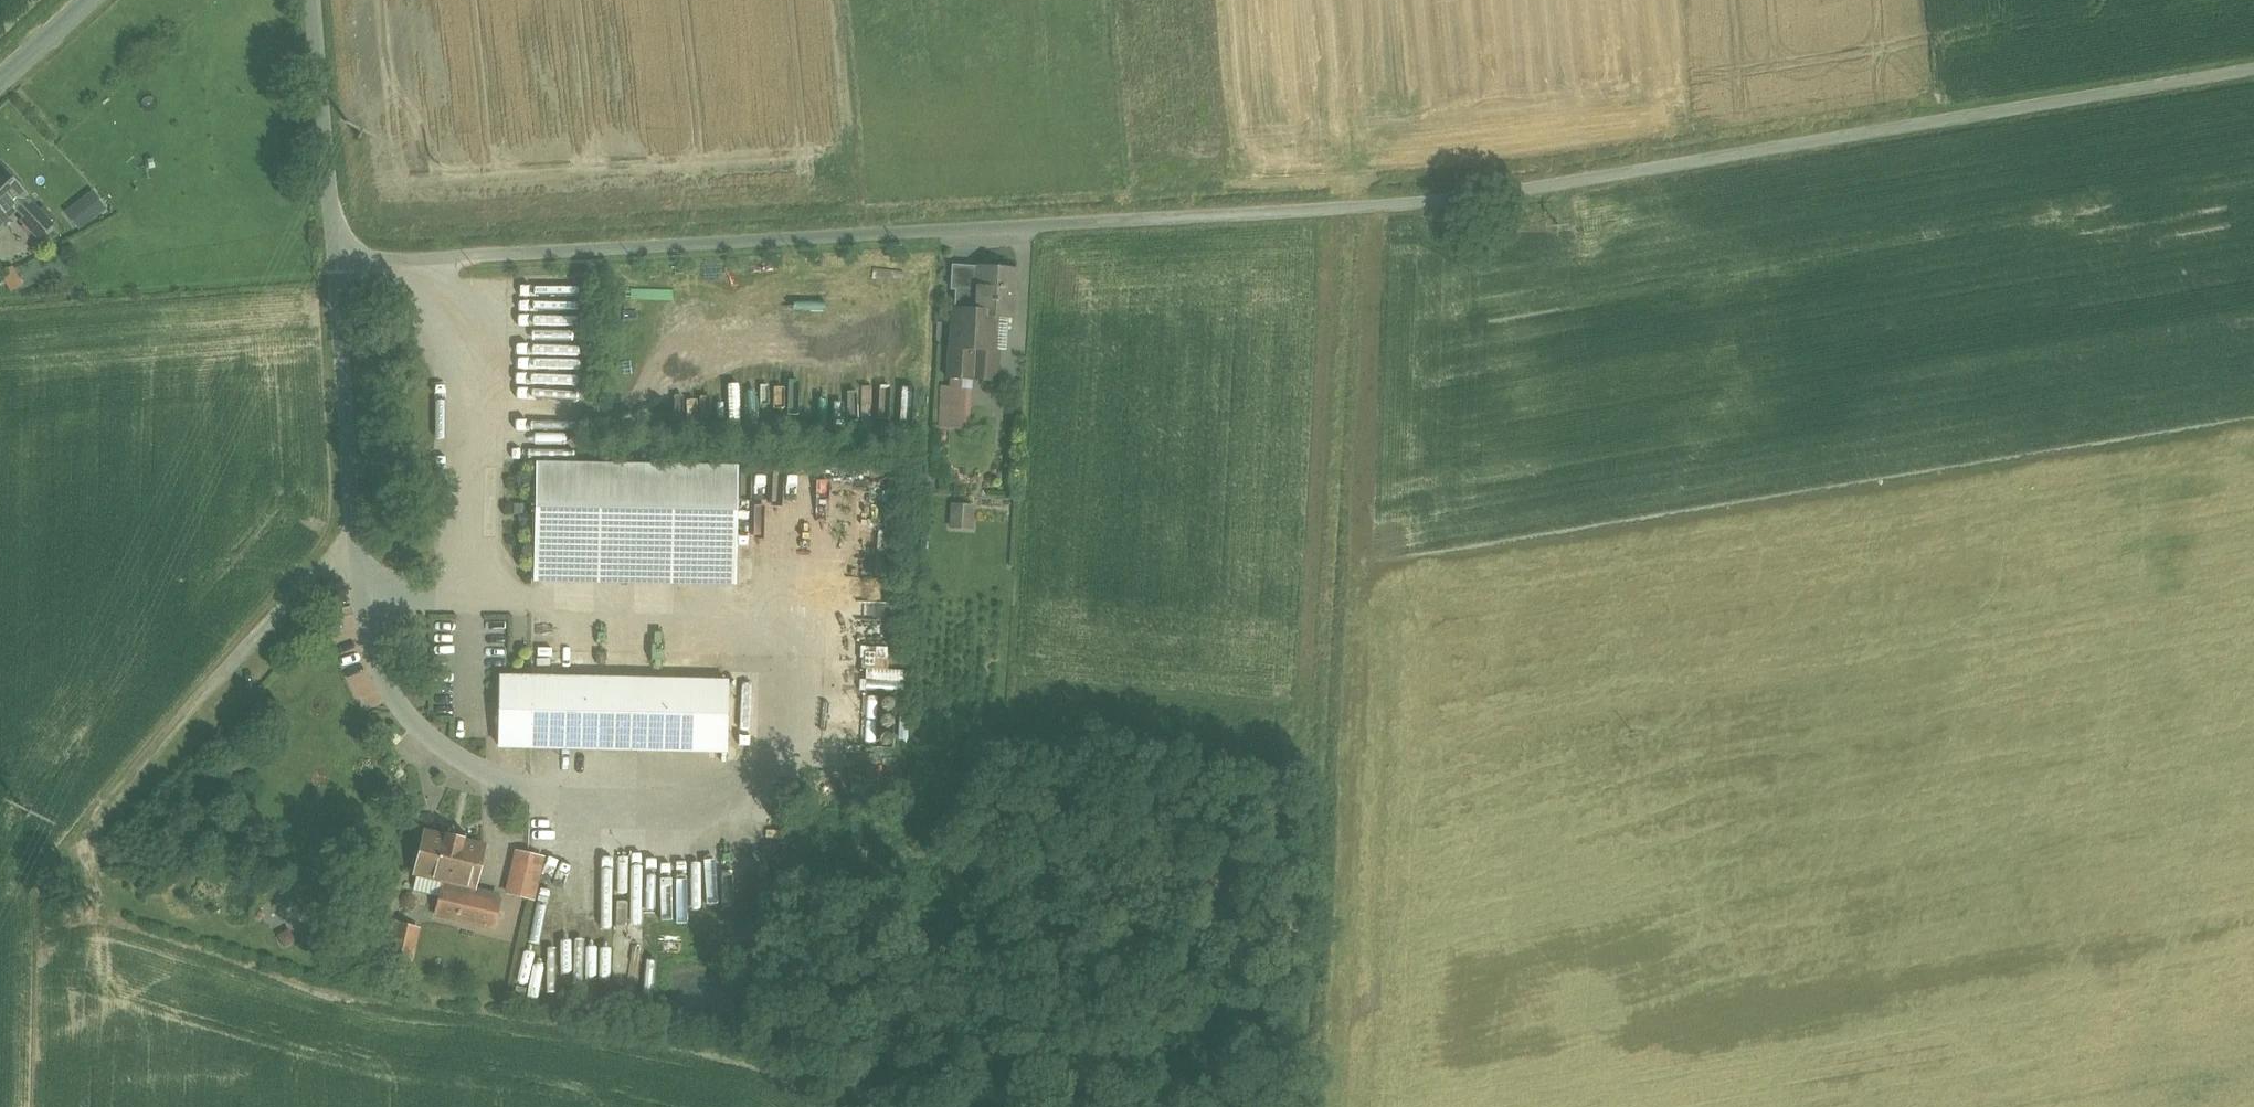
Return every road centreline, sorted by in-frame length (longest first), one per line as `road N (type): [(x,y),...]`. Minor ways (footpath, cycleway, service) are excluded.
road 1 (unclassified): [(316,0),(335,234),(358,259),(408,266),(858,237),(1353,222),(2253,78)]
road 2 (unclassified): [(0,92),(98,0)]

